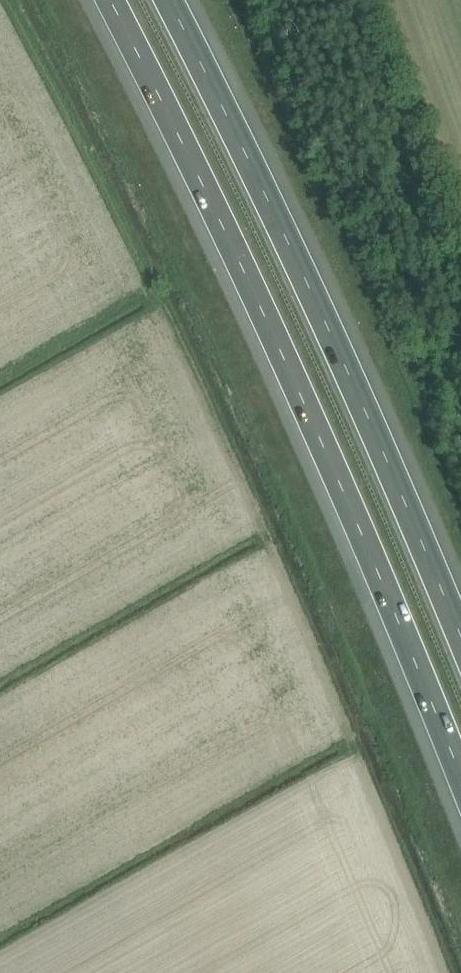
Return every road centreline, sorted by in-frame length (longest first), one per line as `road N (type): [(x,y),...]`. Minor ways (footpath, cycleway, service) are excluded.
road 1 (motorway): [(111,0),(301,394),(460,780)]
road 2 (motorway): [(460,634),(351,375),(174,0)]

